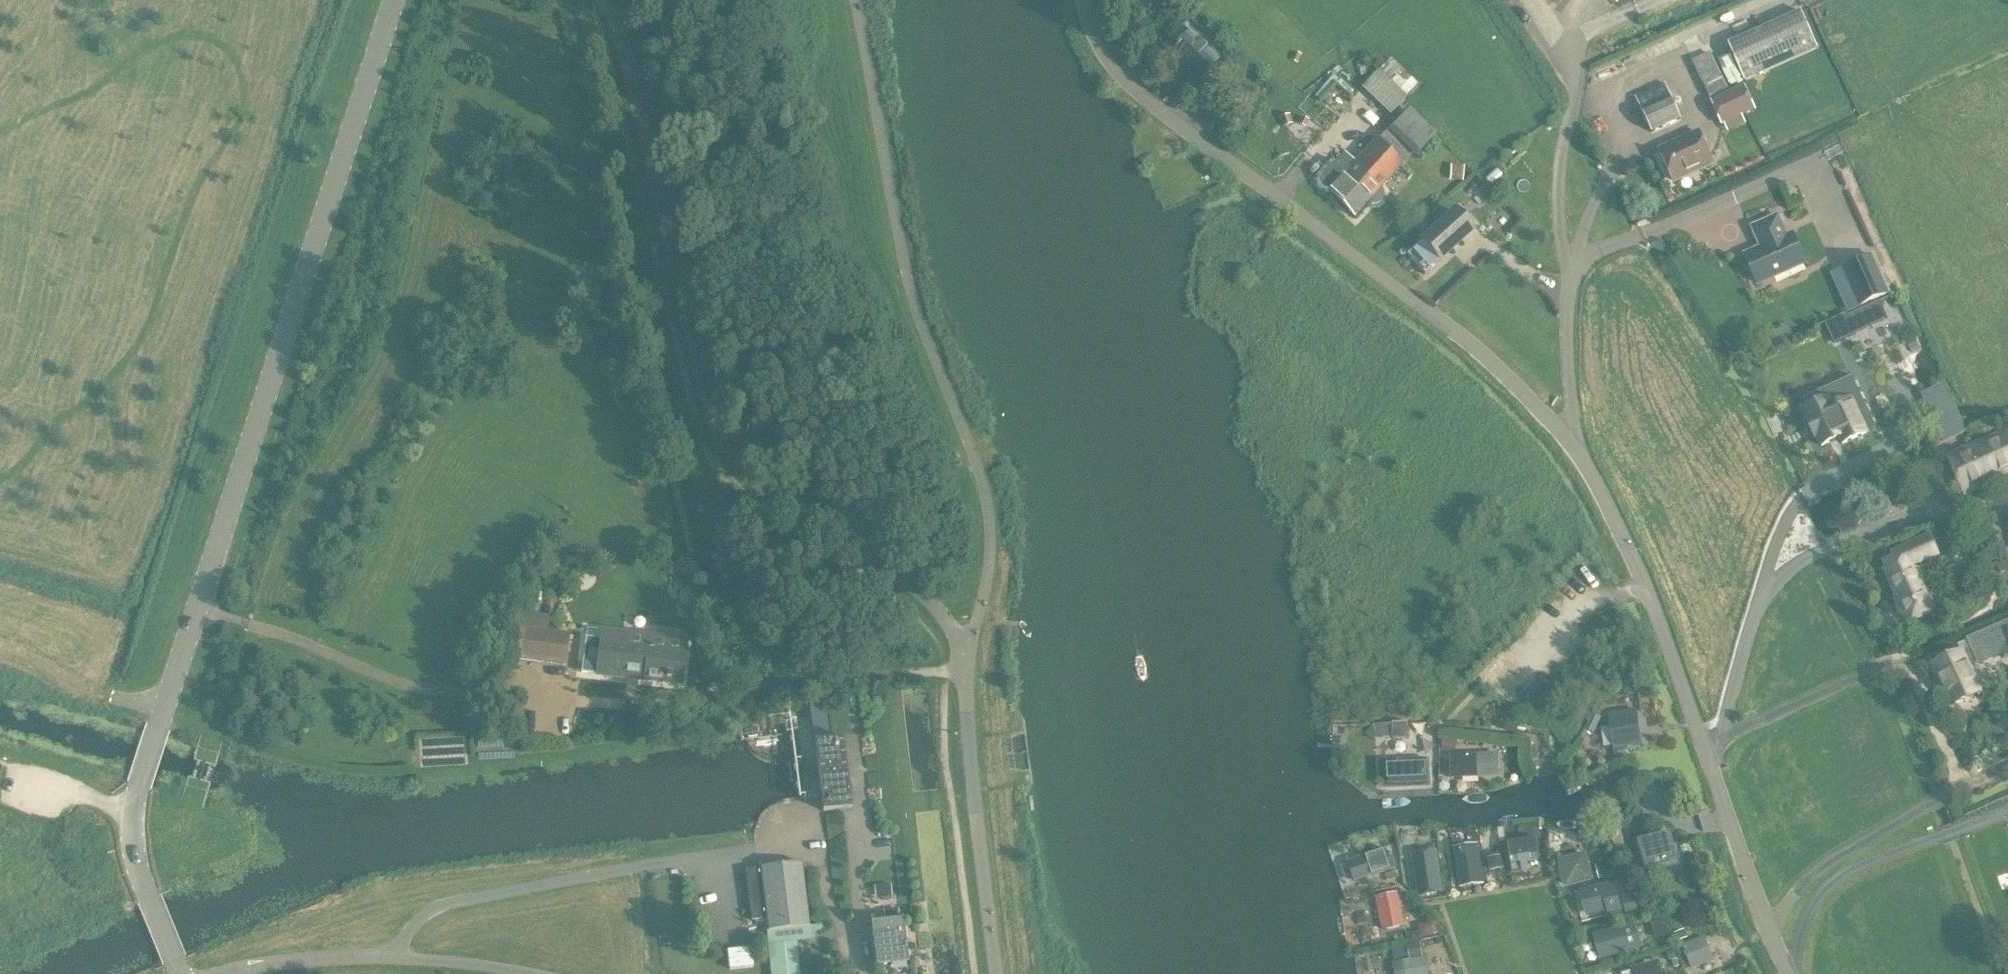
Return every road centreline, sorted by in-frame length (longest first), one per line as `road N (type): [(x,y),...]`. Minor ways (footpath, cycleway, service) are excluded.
road 1 (unclassified): [(1786,973),(1645,584),(1570,442),(1452,329),(1128,84),(1089,28),(1082,0)]
road 2 (tertiary): [(179,973),(136,865),(134,799),(391,0)]

